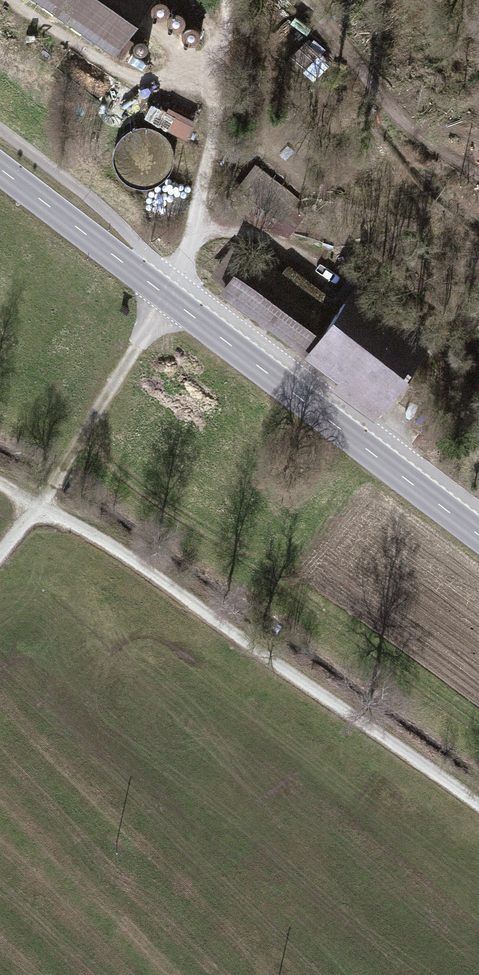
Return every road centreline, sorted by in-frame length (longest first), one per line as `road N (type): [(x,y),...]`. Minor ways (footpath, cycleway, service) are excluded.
road 1 (tertiary): [(478,539),(0,171)]
road 2 (track): [(36,506),(121,557),(478,812)]
road 3 (track): [(0,552),(169,299),(199,226),(276,241),(334,288)]
road 4 (track): [(478,172),(418,133),(305,0)]
road 5 (track): [(227,0),(199,226)]

